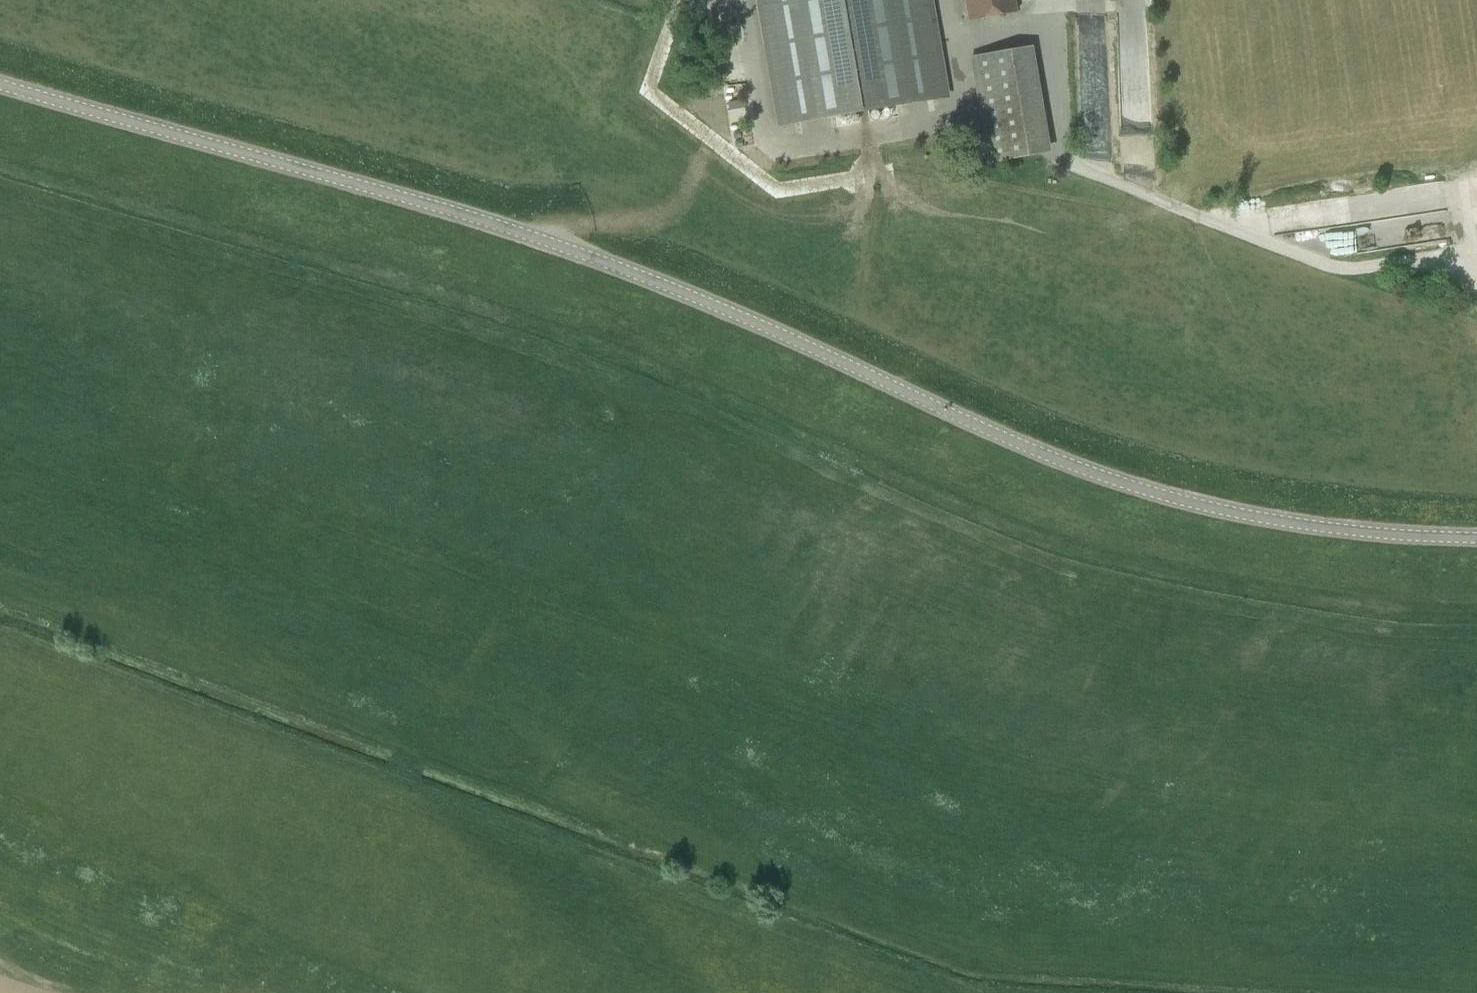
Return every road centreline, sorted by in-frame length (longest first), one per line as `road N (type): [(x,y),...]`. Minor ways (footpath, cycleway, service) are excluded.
road 1 (unclassified): [(1476,539),(1375,537),(1179,503),(1084,474),(687,297),(473,217),(0,85)]

